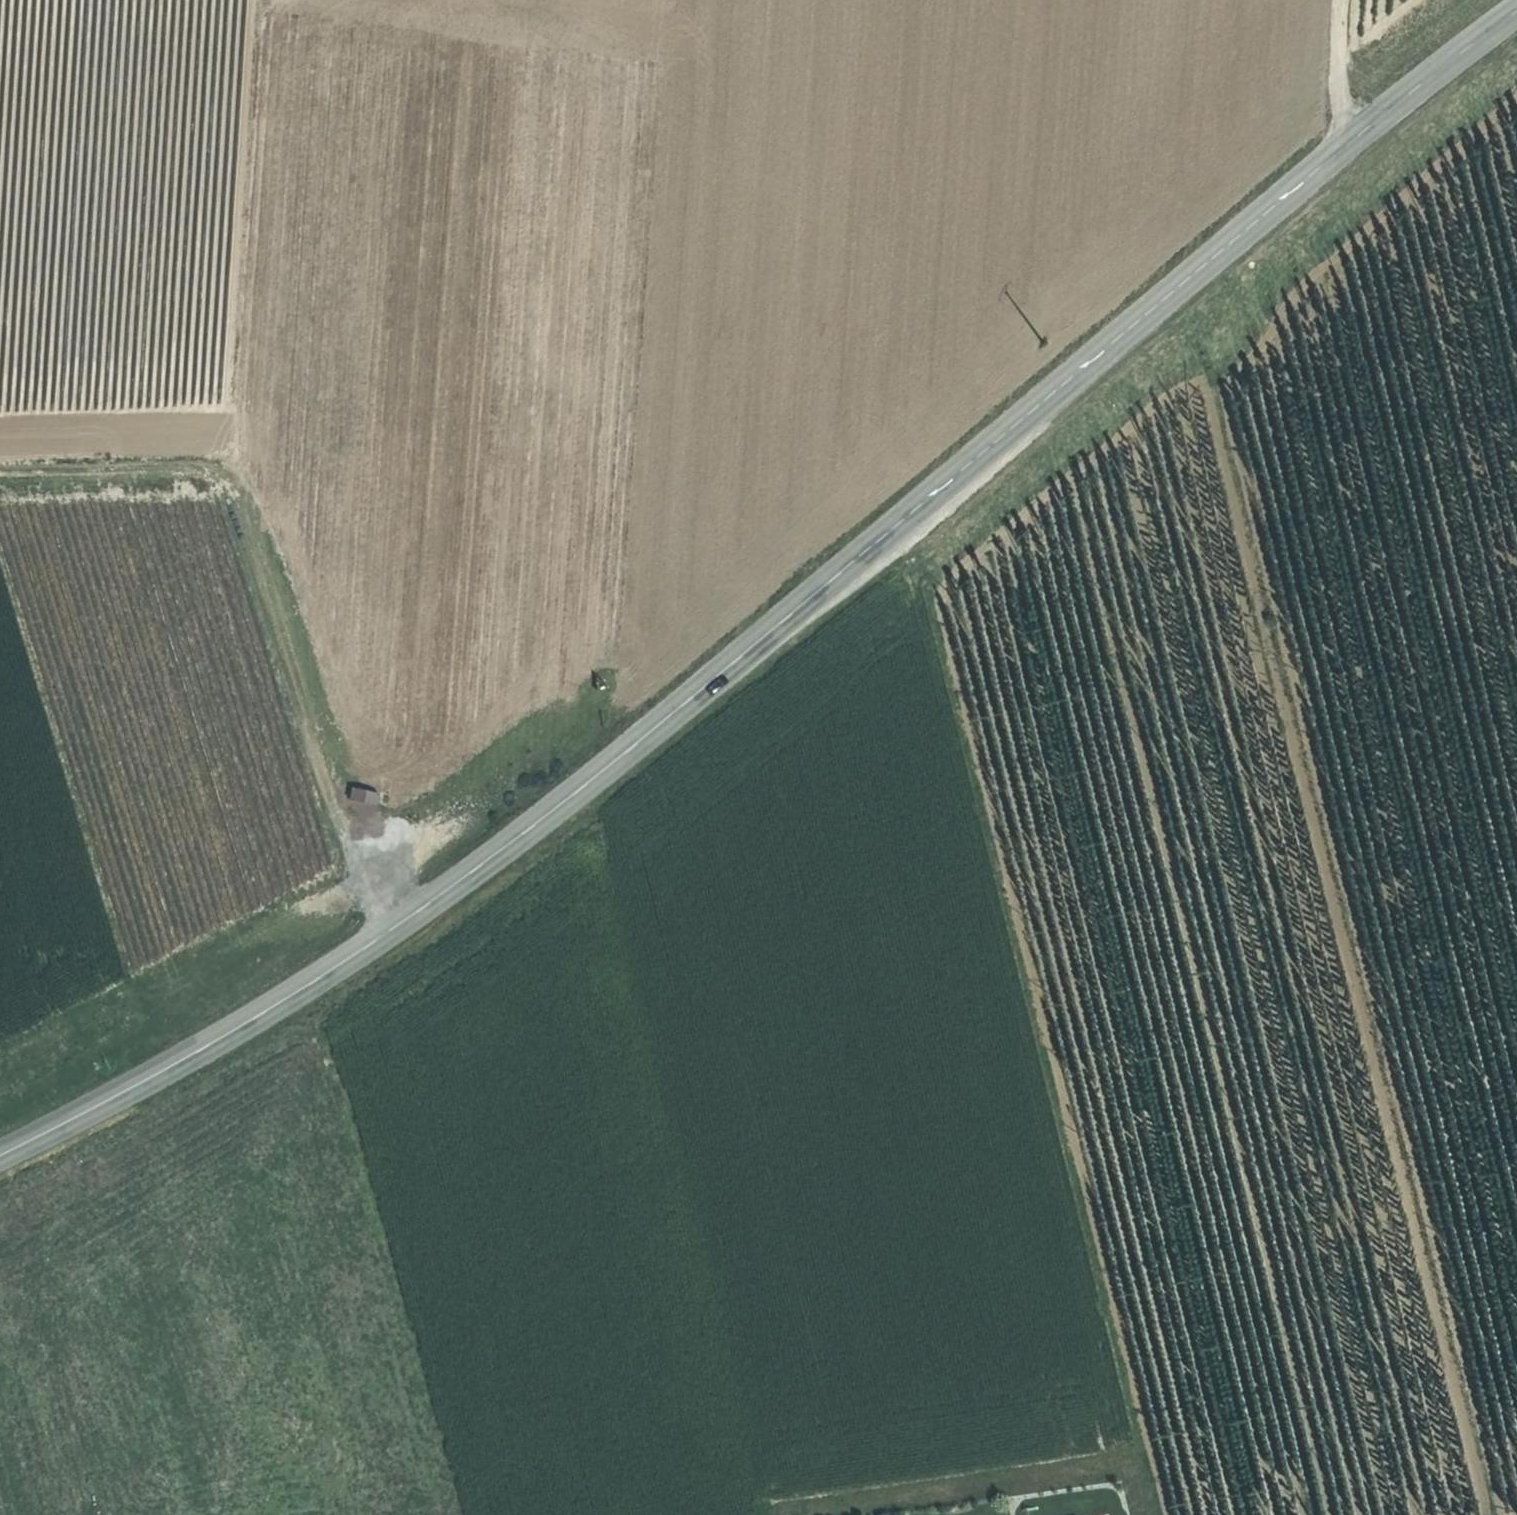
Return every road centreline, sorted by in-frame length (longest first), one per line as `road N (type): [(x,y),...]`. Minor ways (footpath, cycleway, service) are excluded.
road 1 (tertiary): [(0,1156),(165,1076),(387,937),(591,784),(1516,13)]
road 2 (track): [(387,937),(221,450),(0,462)]
road 3 (track): [(1351,144),(1341,61),(1345,0)]

